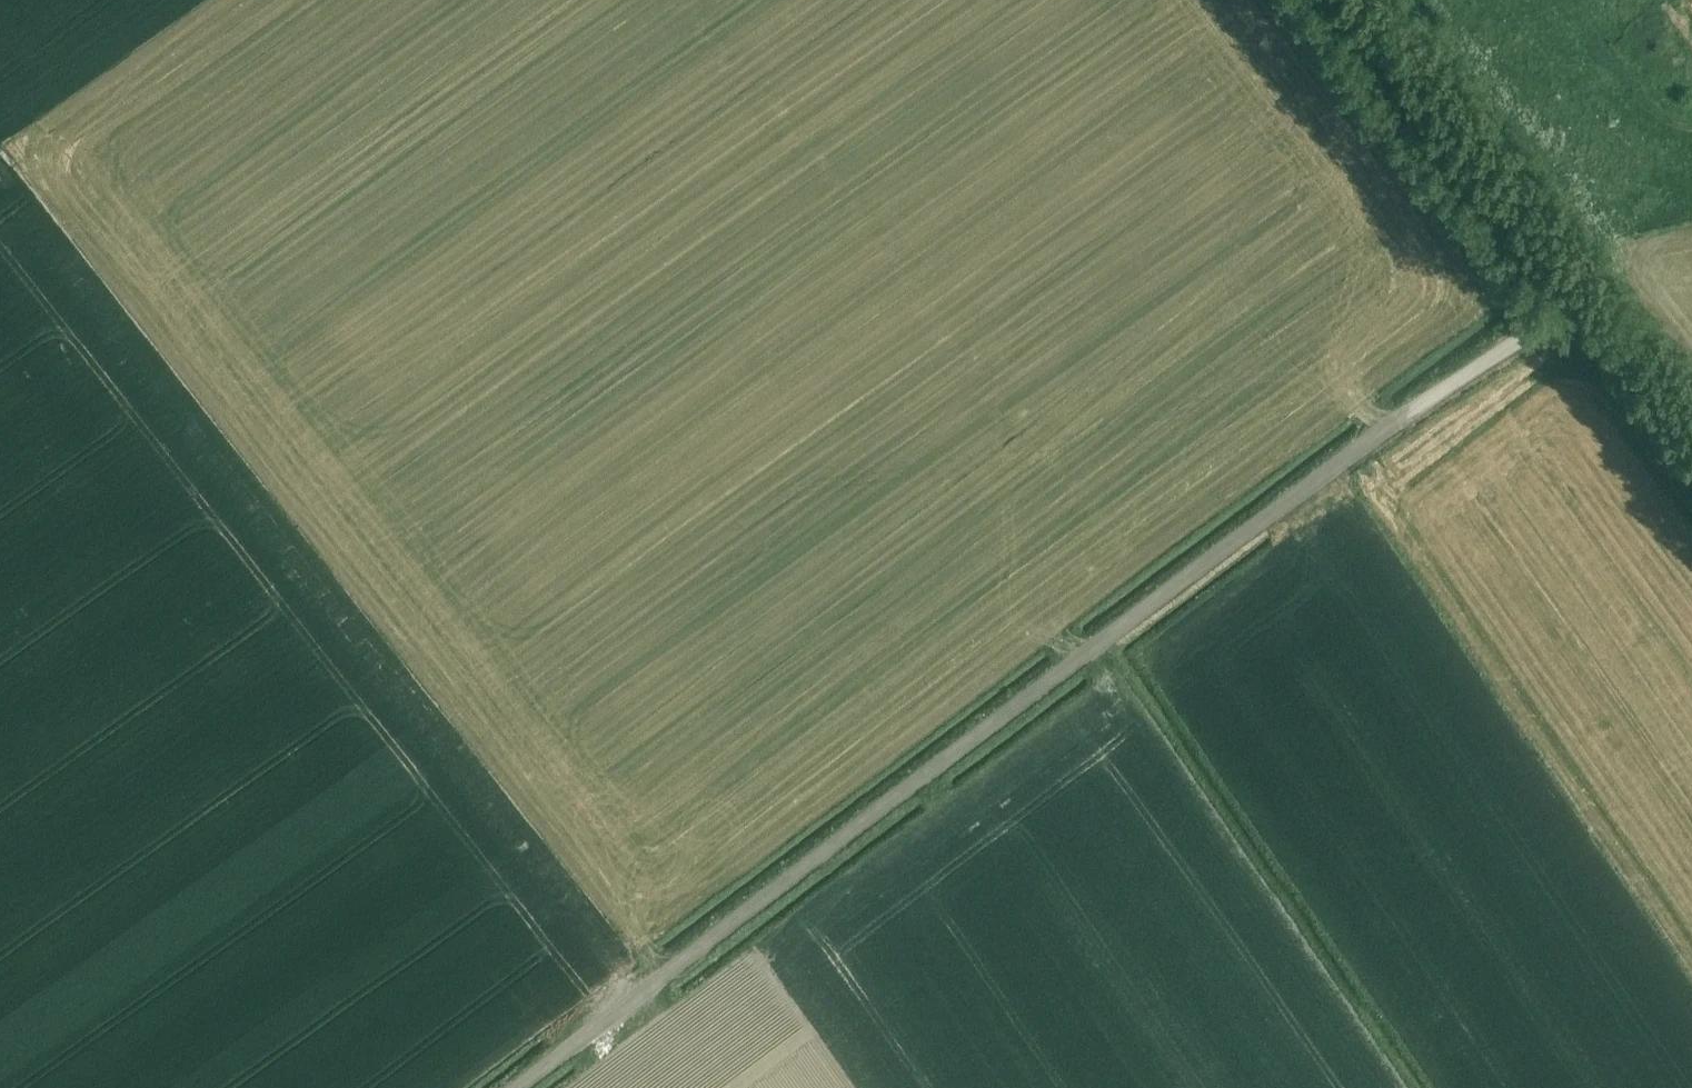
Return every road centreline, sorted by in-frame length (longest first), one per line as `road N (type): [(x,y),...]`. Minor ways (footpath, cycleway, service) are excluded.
road 1 (unclassified): [(511,1087),(1399,417),(1586,292)]
road 2 (tertiary): [(1586,292),(1360,0)]
road 3 (tertiary): [(1691,426),(1586,292)]

